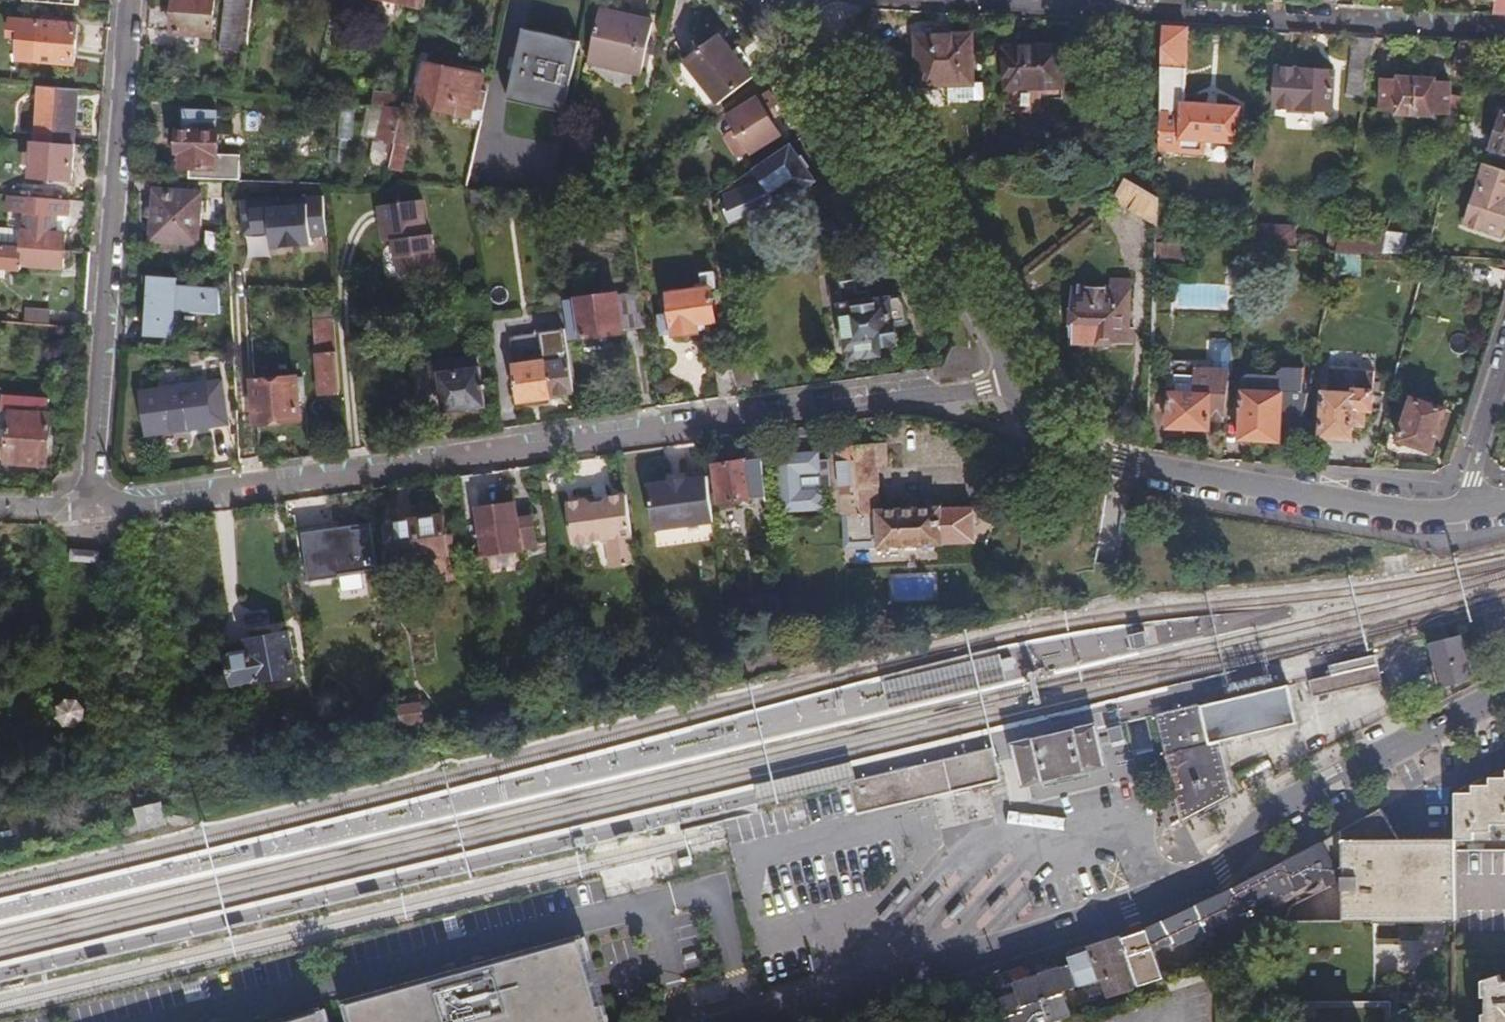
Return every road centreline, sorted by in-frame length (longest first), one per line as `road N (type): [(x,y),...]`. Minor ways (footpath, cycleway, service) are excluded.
road 1 (unclassified): [(124,0),(83,510),(1013,383)]
road 2 (tertiary): [(1504,693),(1271,818),(1220,869),(1003,946),(724,1021)]
road 3 (residential): [(1504,32),(964,0)]
road 4 (residential): [(1013,383),(976,305),(780,0)]
road 5 (residential): [(1118,463),(1395,510),(1467,511)]
road 6 (residential): [(1467,511),(1504,373)]
road 7 (residential): [(1118,463),(1060,446),(1030,423),(1013,383)]

